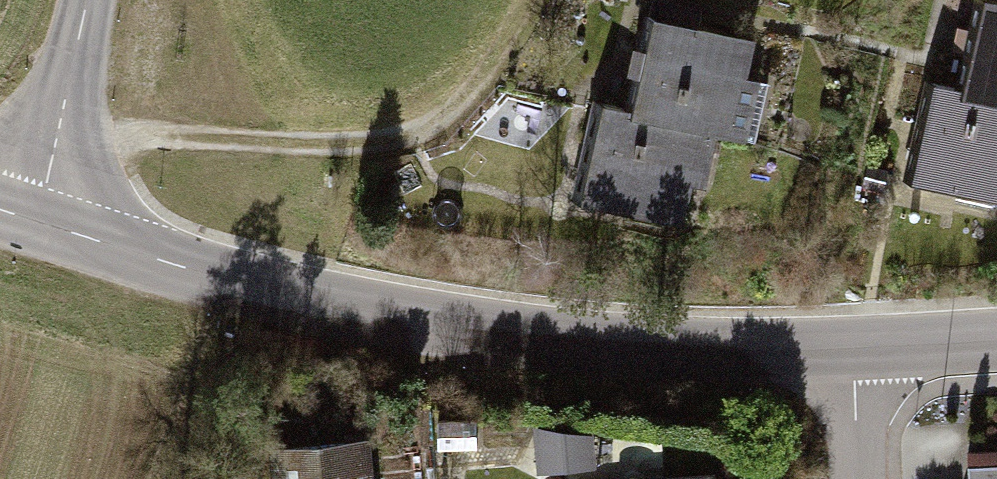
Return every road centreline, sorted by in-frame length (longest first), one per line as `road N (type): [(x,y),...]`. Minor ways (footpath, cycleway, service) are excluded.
road 1 (tertiary): [(857,345),(702,351),(431,324),(37,221)]
road 2 (track): [(529,0),(472,89),(411,133),(300,144),(60,128)]
road 3 (tertiary): [(87,0),(37,221)]
road 4 (tertiary): [(996,336),(857,345)]
road 5 (residential): [(857,345),(860,478)]

